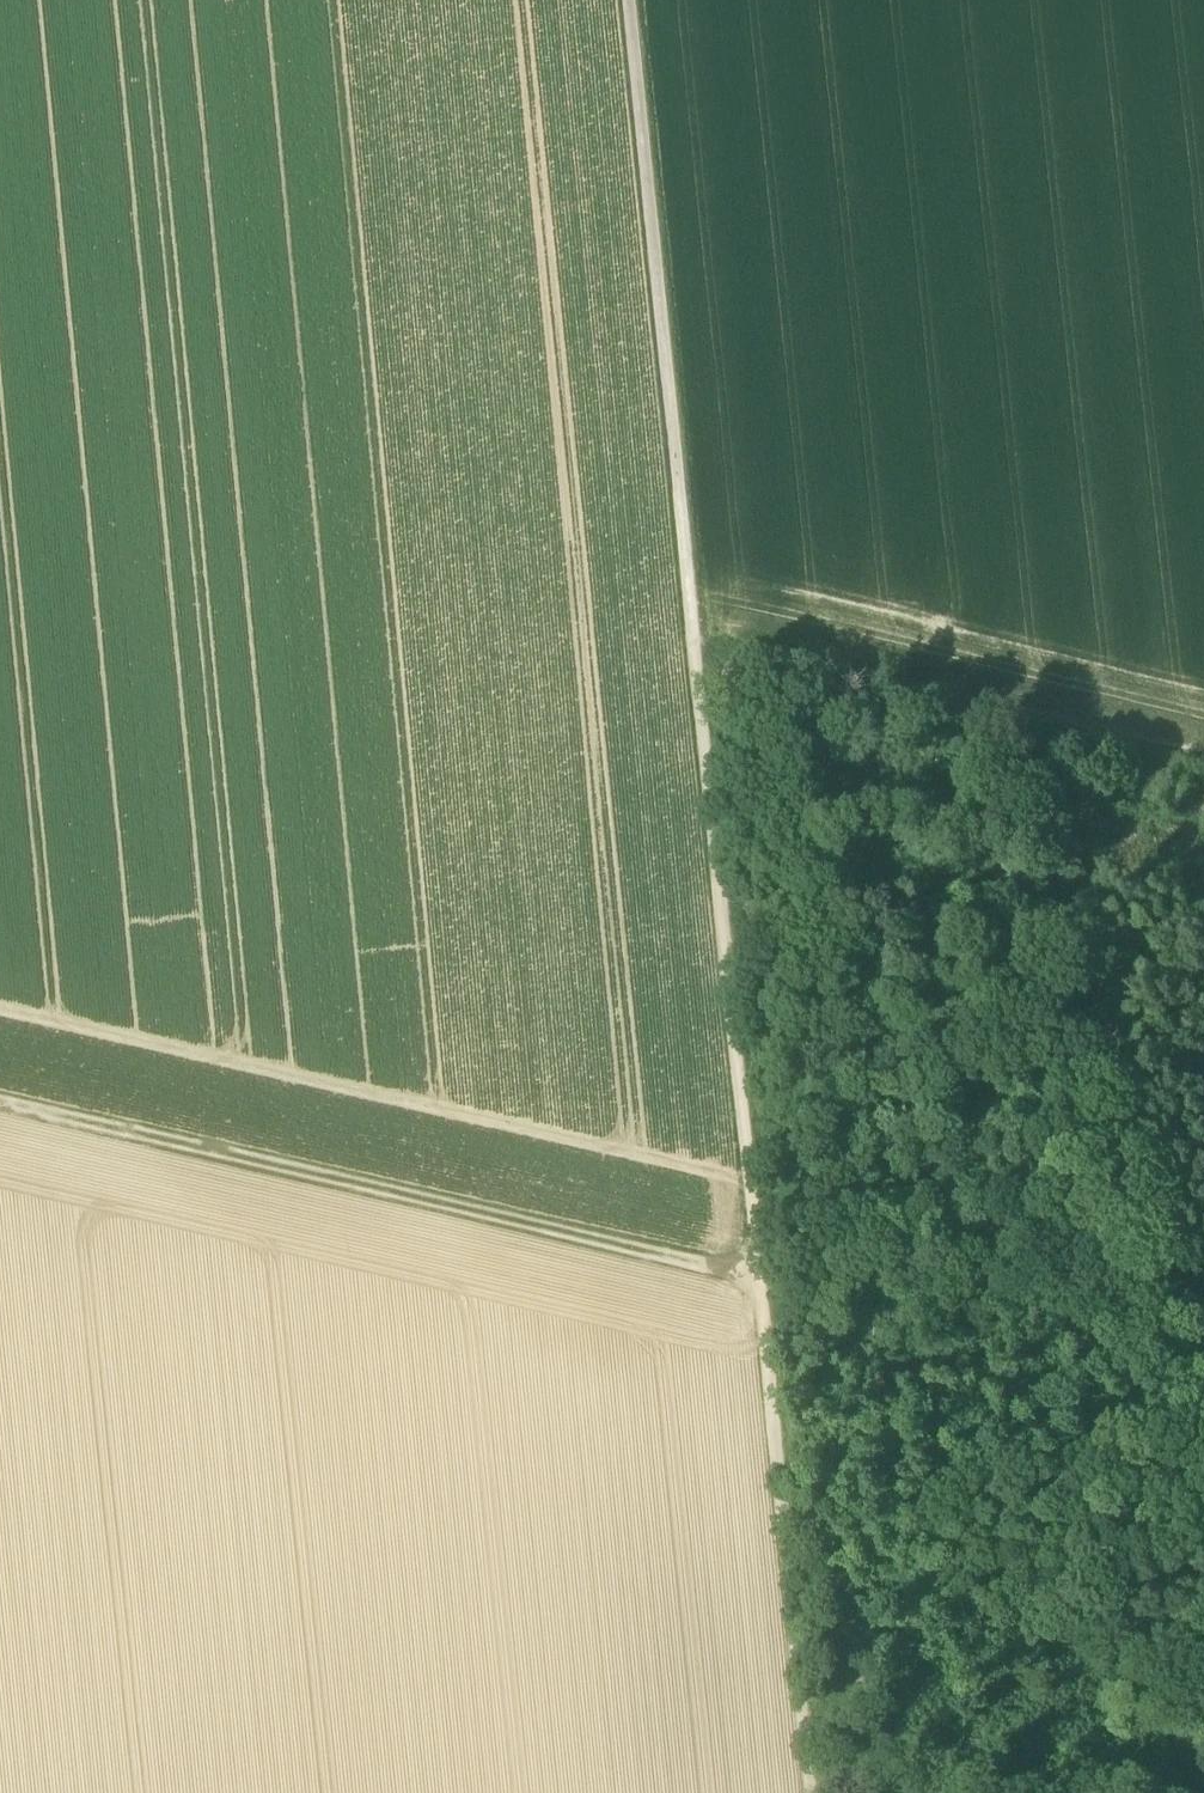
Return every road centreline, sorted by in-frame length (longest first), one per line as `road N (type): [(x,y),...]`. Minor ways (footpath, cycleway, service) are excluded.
road 1 (track): [(759,1279),(0,1103)]

